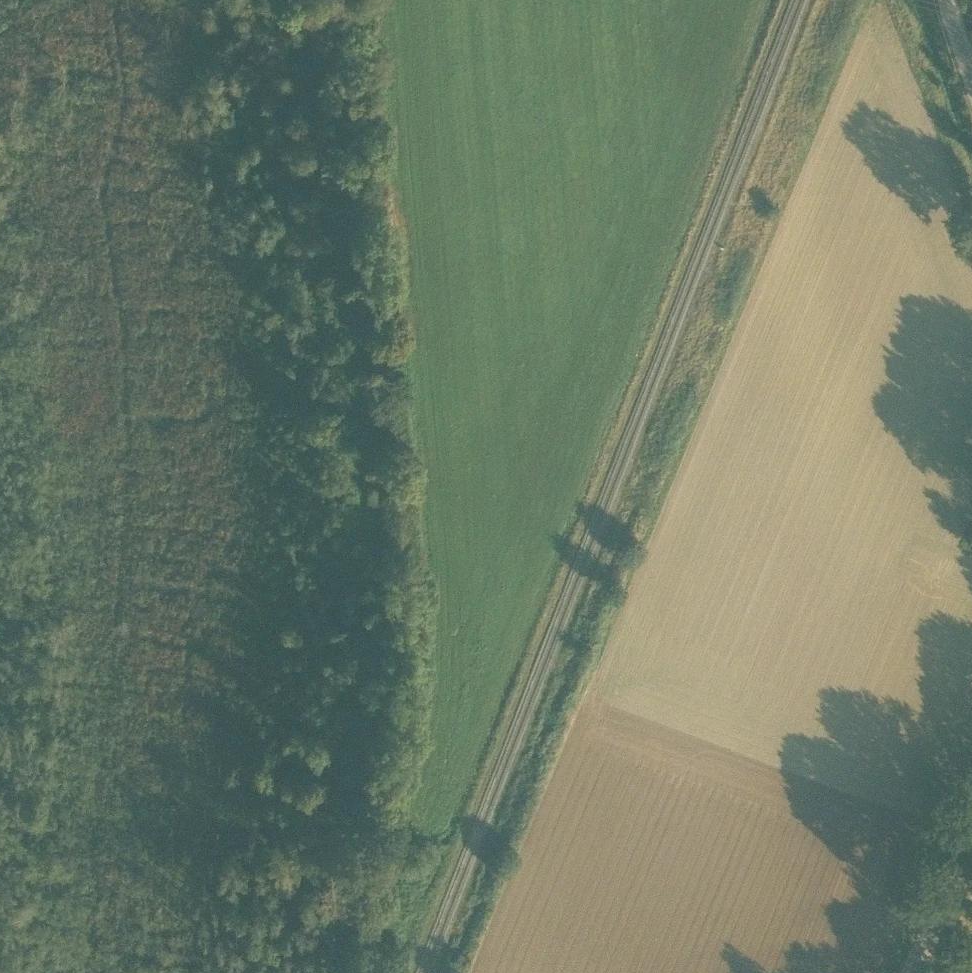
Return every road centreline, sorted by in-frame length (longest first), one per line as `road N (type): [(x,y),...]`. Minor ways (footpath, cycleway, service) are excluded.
road 1 (track): [(309,0),(355,354),(369,650),(342,799),(338,972)]
road 2 (unclassified): [(901,972),(971,806)]

